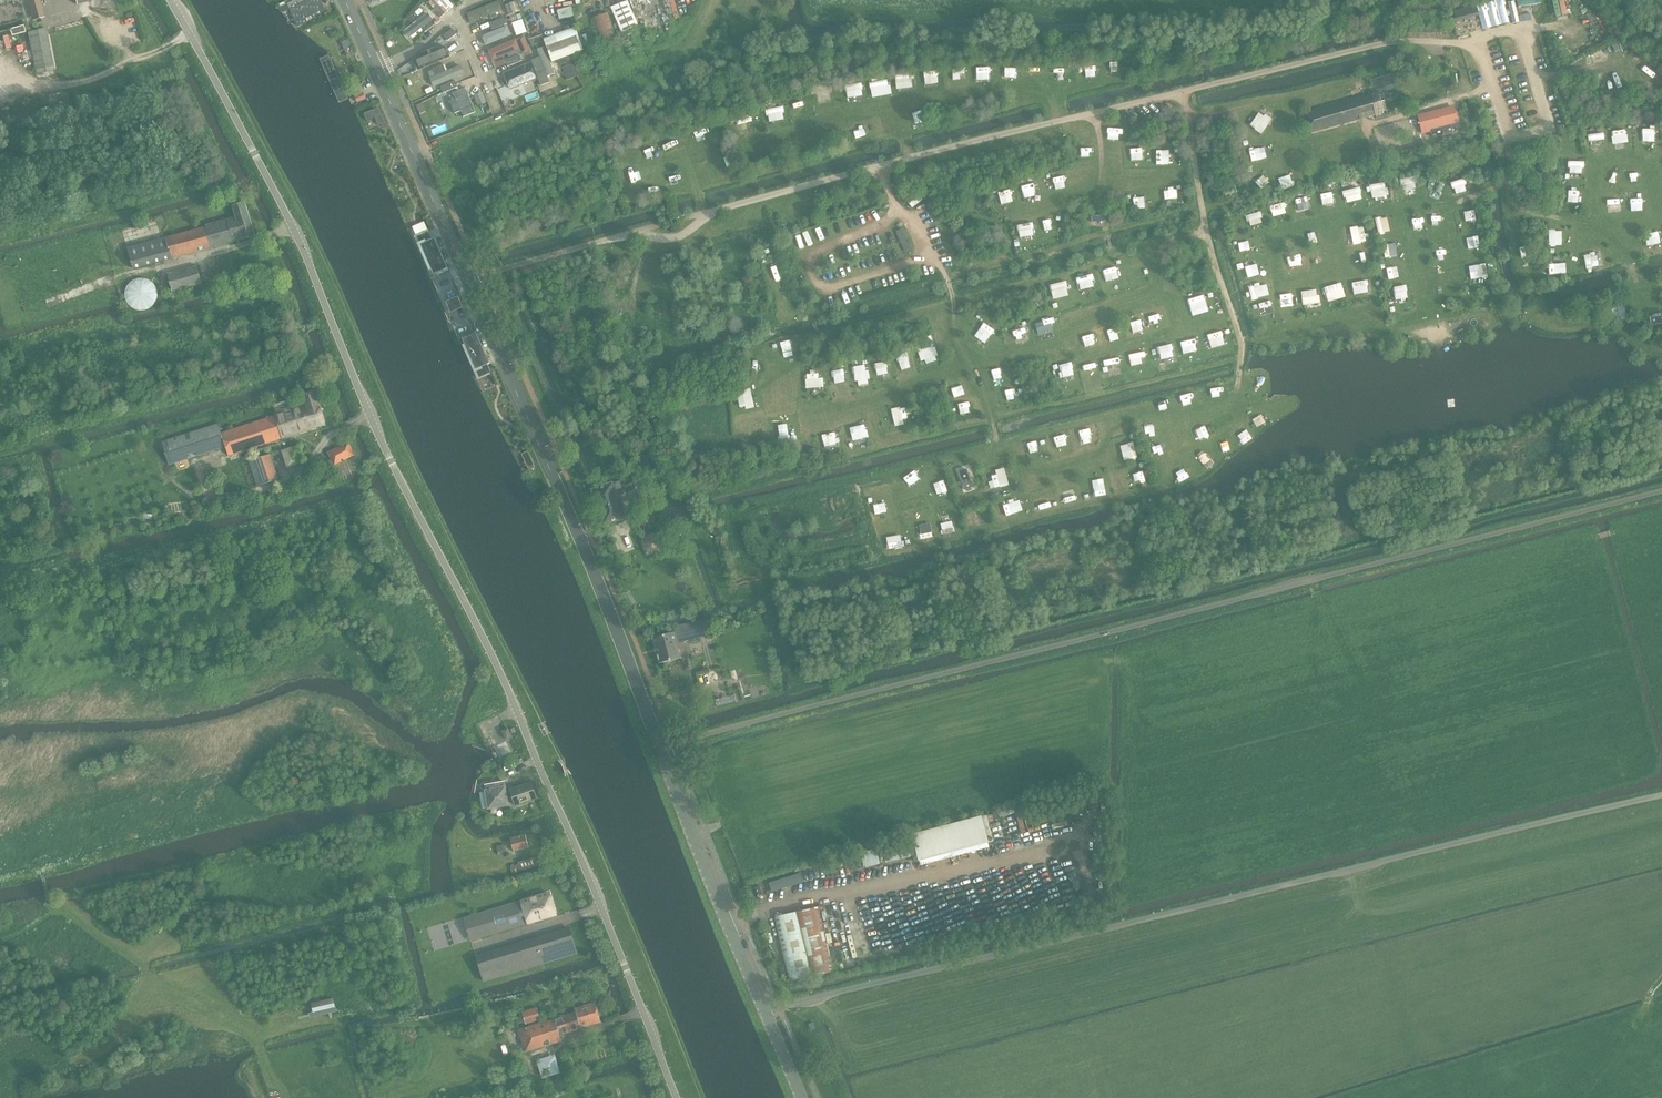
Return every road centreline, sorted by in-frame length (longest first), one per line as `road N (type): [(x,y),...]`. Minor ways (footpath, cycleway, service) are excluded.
road 1 (unclassified): [(675,1097),(518,711),(371,418),(296,232),(170,0)]
road 2 (tertiary): [(802,1097),(588,555),(378,73)]
road 3 (track): [(1238,375),(1239,347),(1202,231),(1191,117),(1176,96)]
road 4 (residential): [(378,73),(455,15),(487,80)]
road 5 (track): [(1573,1097),(1600,1058),(1637,1027),(1661,979)]

